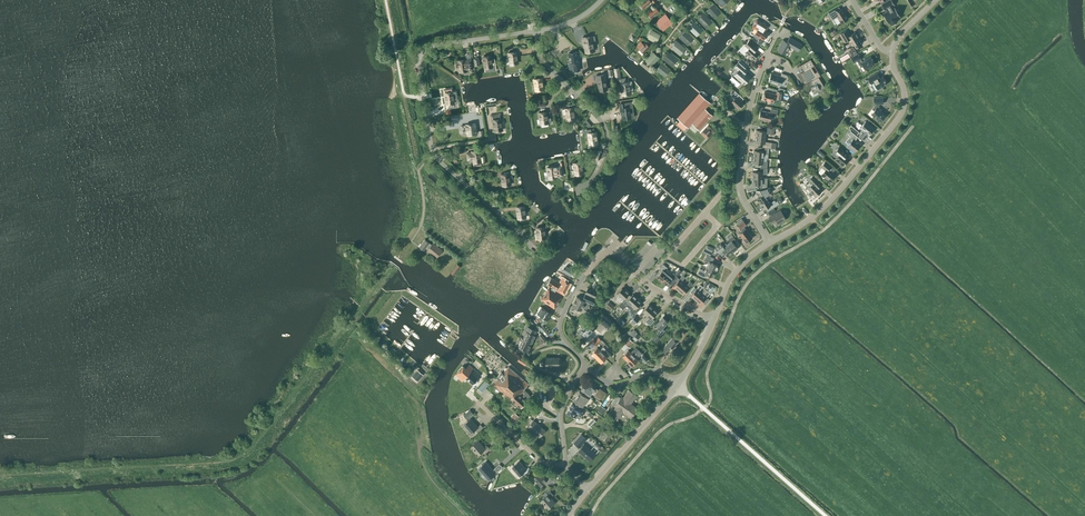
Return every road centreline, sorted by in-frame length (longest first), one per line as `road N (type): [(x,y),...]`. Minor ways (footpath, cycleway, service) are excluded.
road 1 (track): [(913,126),(830,225),(748,282),(708,368),(711,399),(653,437),(589,515)]
road 2 (tertiary): [(770,243),(826,205),(900,116),(904,92),(892,52)]
road 3 (residential): [(574,188),(593,177),(607,136),(544,62),(537,31)]
road 4 (residential): [(770,243),(740,185),(762,63)]
road 5 (unclassified): [(691,397),(825,515)]
road 6 (residential): [(584,363),(560,330),(584,275),(611,254),(643,282)]
road 7 (residential): [(519,233),(434,155),(423,97)]
road 8 (residential): [(537,31),(426,49),(418,66),(423,97)]
road 9 (tertiary): [(587,490),(678,385)]

